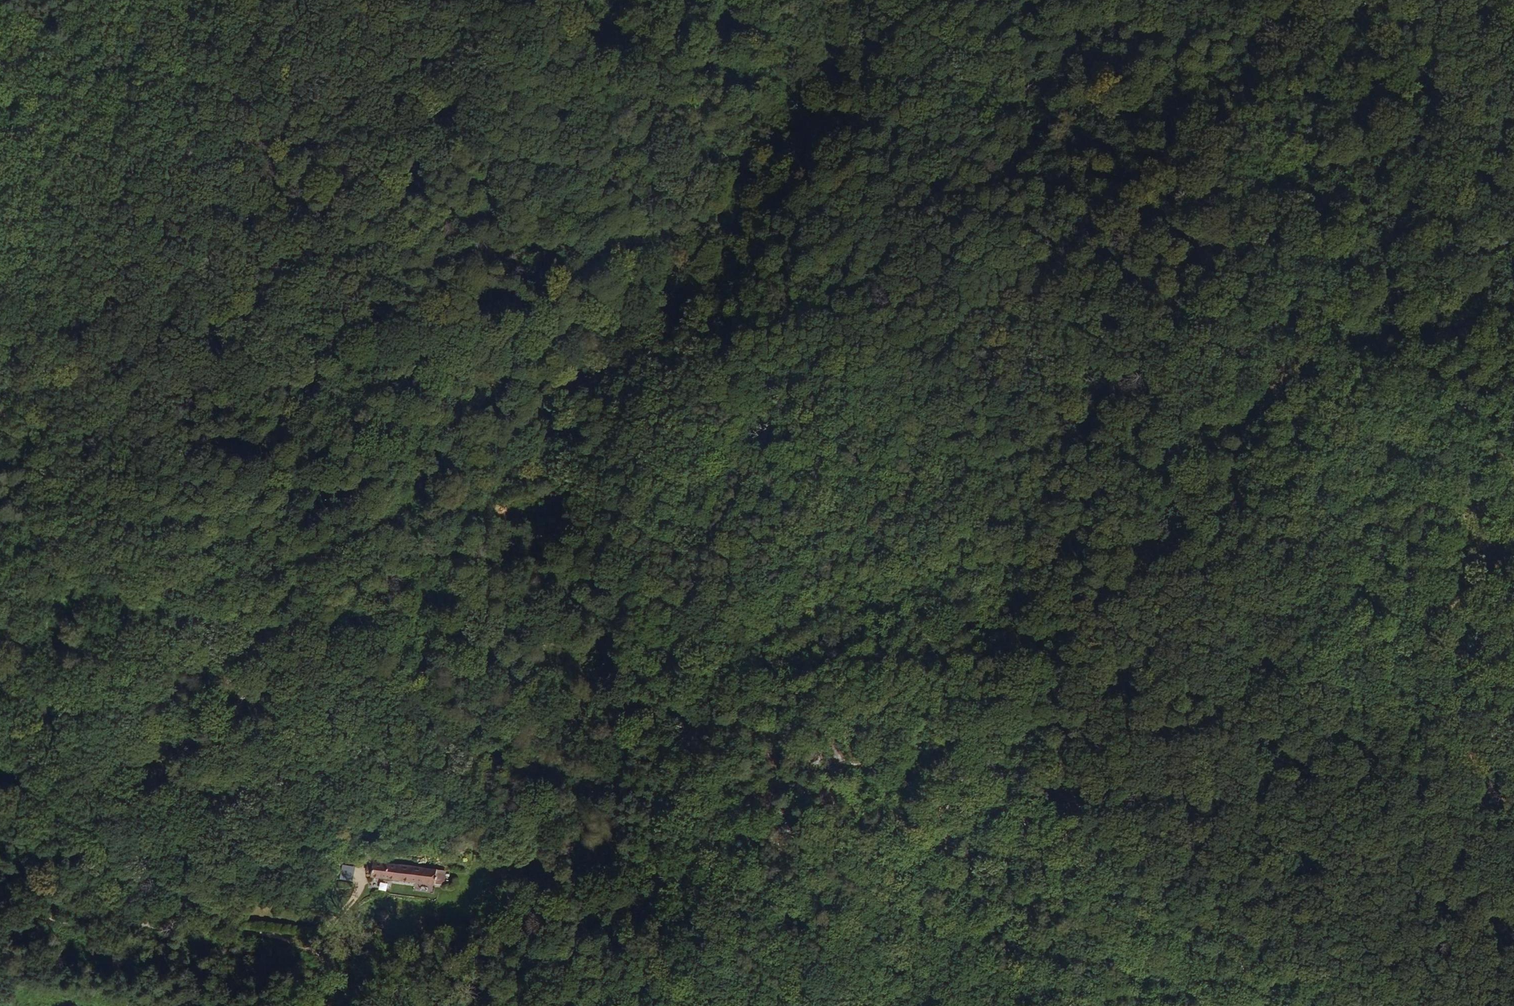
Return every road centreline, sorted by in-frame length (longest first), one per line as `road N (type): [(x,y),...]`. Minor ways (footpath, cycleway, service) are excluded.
road 1 (track): [(147,0),(209,208),(223,368),(220,424),(208,438),(107,459),(0,378)]
road 2 (track): [(158,566),(69,553),(47,555),(28,569),(1,568)]

